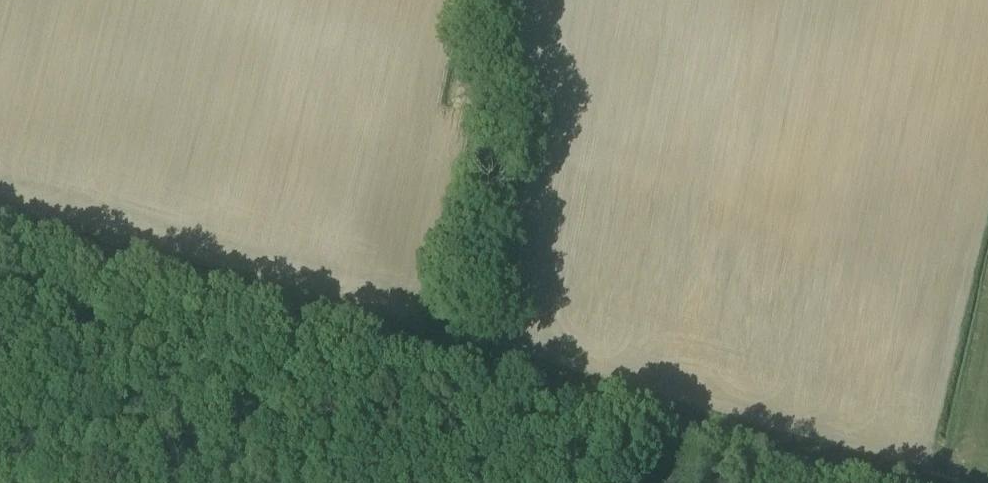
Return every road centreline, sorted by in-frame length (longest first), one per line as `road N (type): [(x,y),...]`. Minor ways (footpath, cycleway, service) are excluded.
road 1 (track): [(457,372),(510,124),(475,81),(491,0)]

